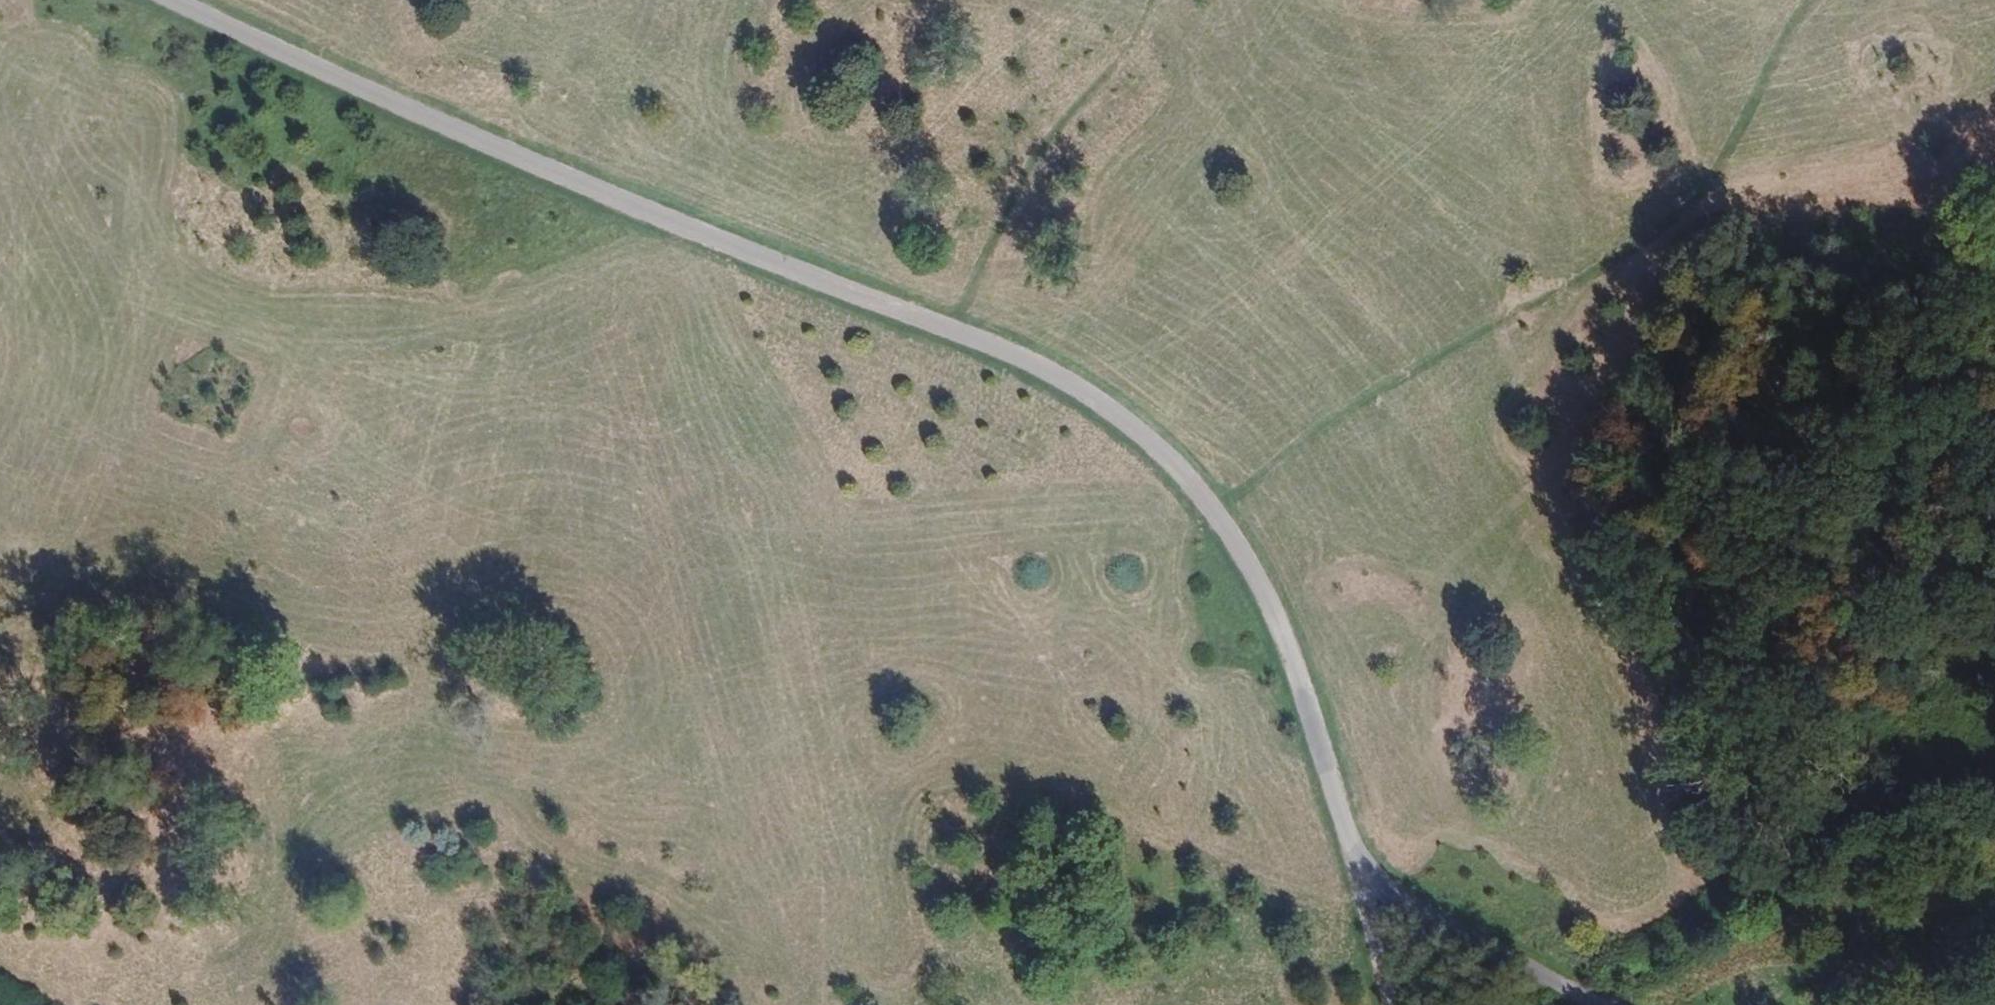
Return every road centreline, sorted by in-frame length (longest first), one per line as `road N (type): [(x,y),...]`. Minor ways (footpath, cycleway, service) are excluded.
road 1 (track): [(1810,0),(1770,59),(1716,169),(1294,432),(1205,502)]
road 2 (track): [(1994,570),(1916,589),(1874,647),(1862,705),(1869,807),(1892,852),(1867,1004)]
road 3 (track): [(967,332),(1038,164),(1149,0)]

